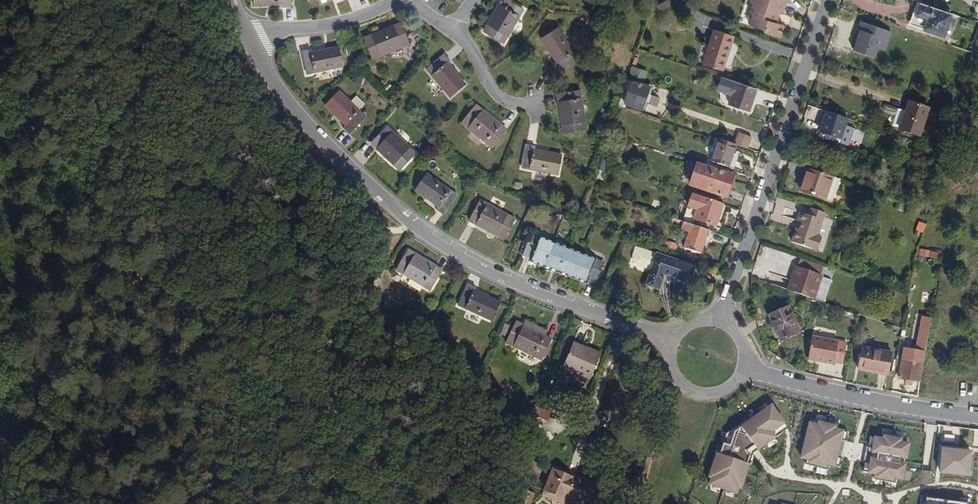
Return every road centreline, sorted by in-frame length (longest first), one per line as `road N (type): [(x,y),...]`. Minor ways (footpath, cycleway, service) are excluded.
road 1 (residential): [(666,341),(510,280),(431,236),(318,139),(248,38)]
road 2 (residential): [(829,0),(722,317)]
road 3 (residential): [(747,370),(864,404),(977,425)]
road 4 (residential): [(248,38),(336,24),(398,0)]
road 5 (residential): [(666,341),(667,377),(696,400),(733,391),(747,370)]

